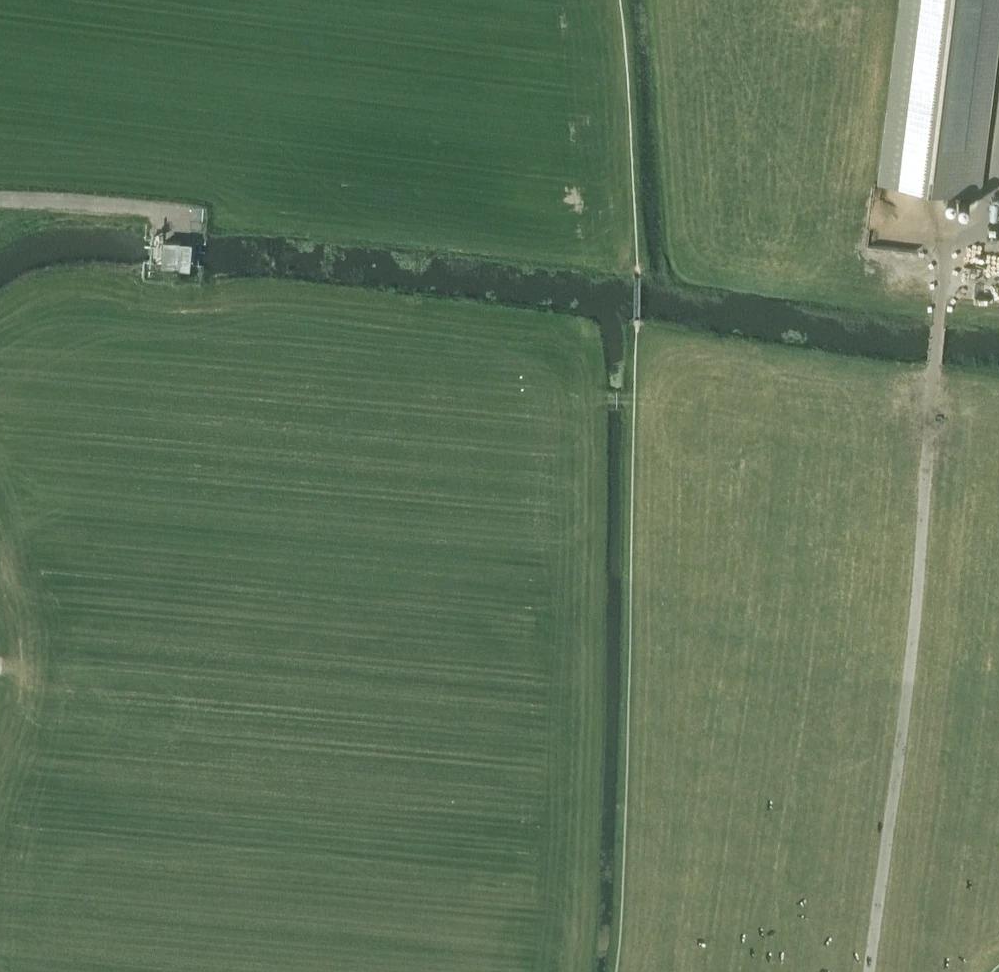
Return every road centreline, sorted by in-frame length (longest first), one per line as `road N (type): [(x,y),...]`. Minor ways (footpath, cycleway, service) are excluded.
road 1 (track): [(998,170),(994,209),(946,246),(905,716),(869,971)]

